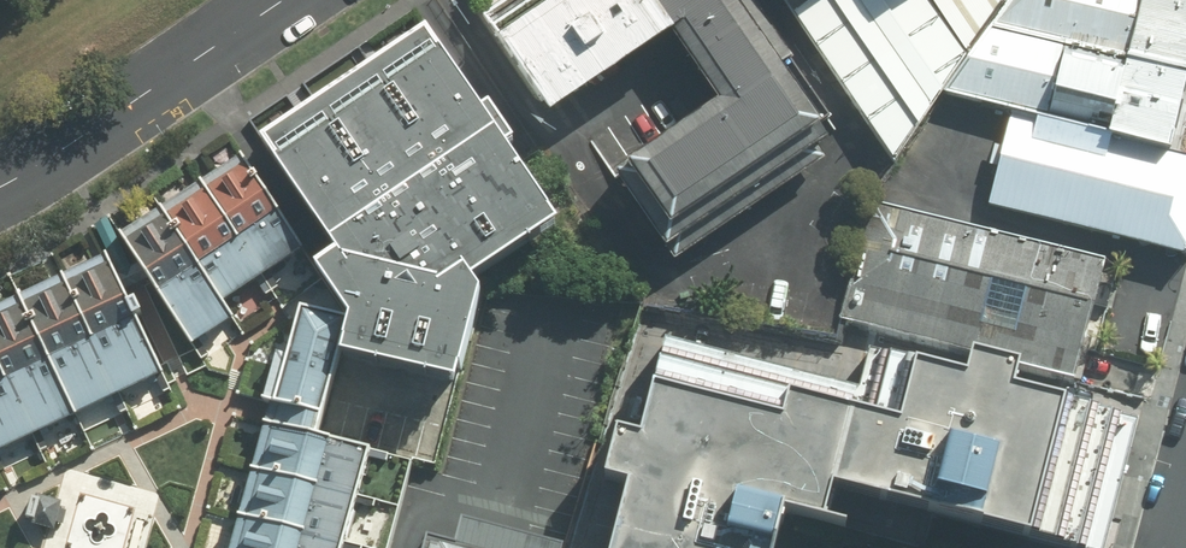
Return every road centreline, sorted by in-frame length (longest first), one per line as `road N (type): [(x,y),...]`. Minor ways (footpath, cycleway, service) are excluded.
road 1 (residential): [(0,188),(284,0)]

